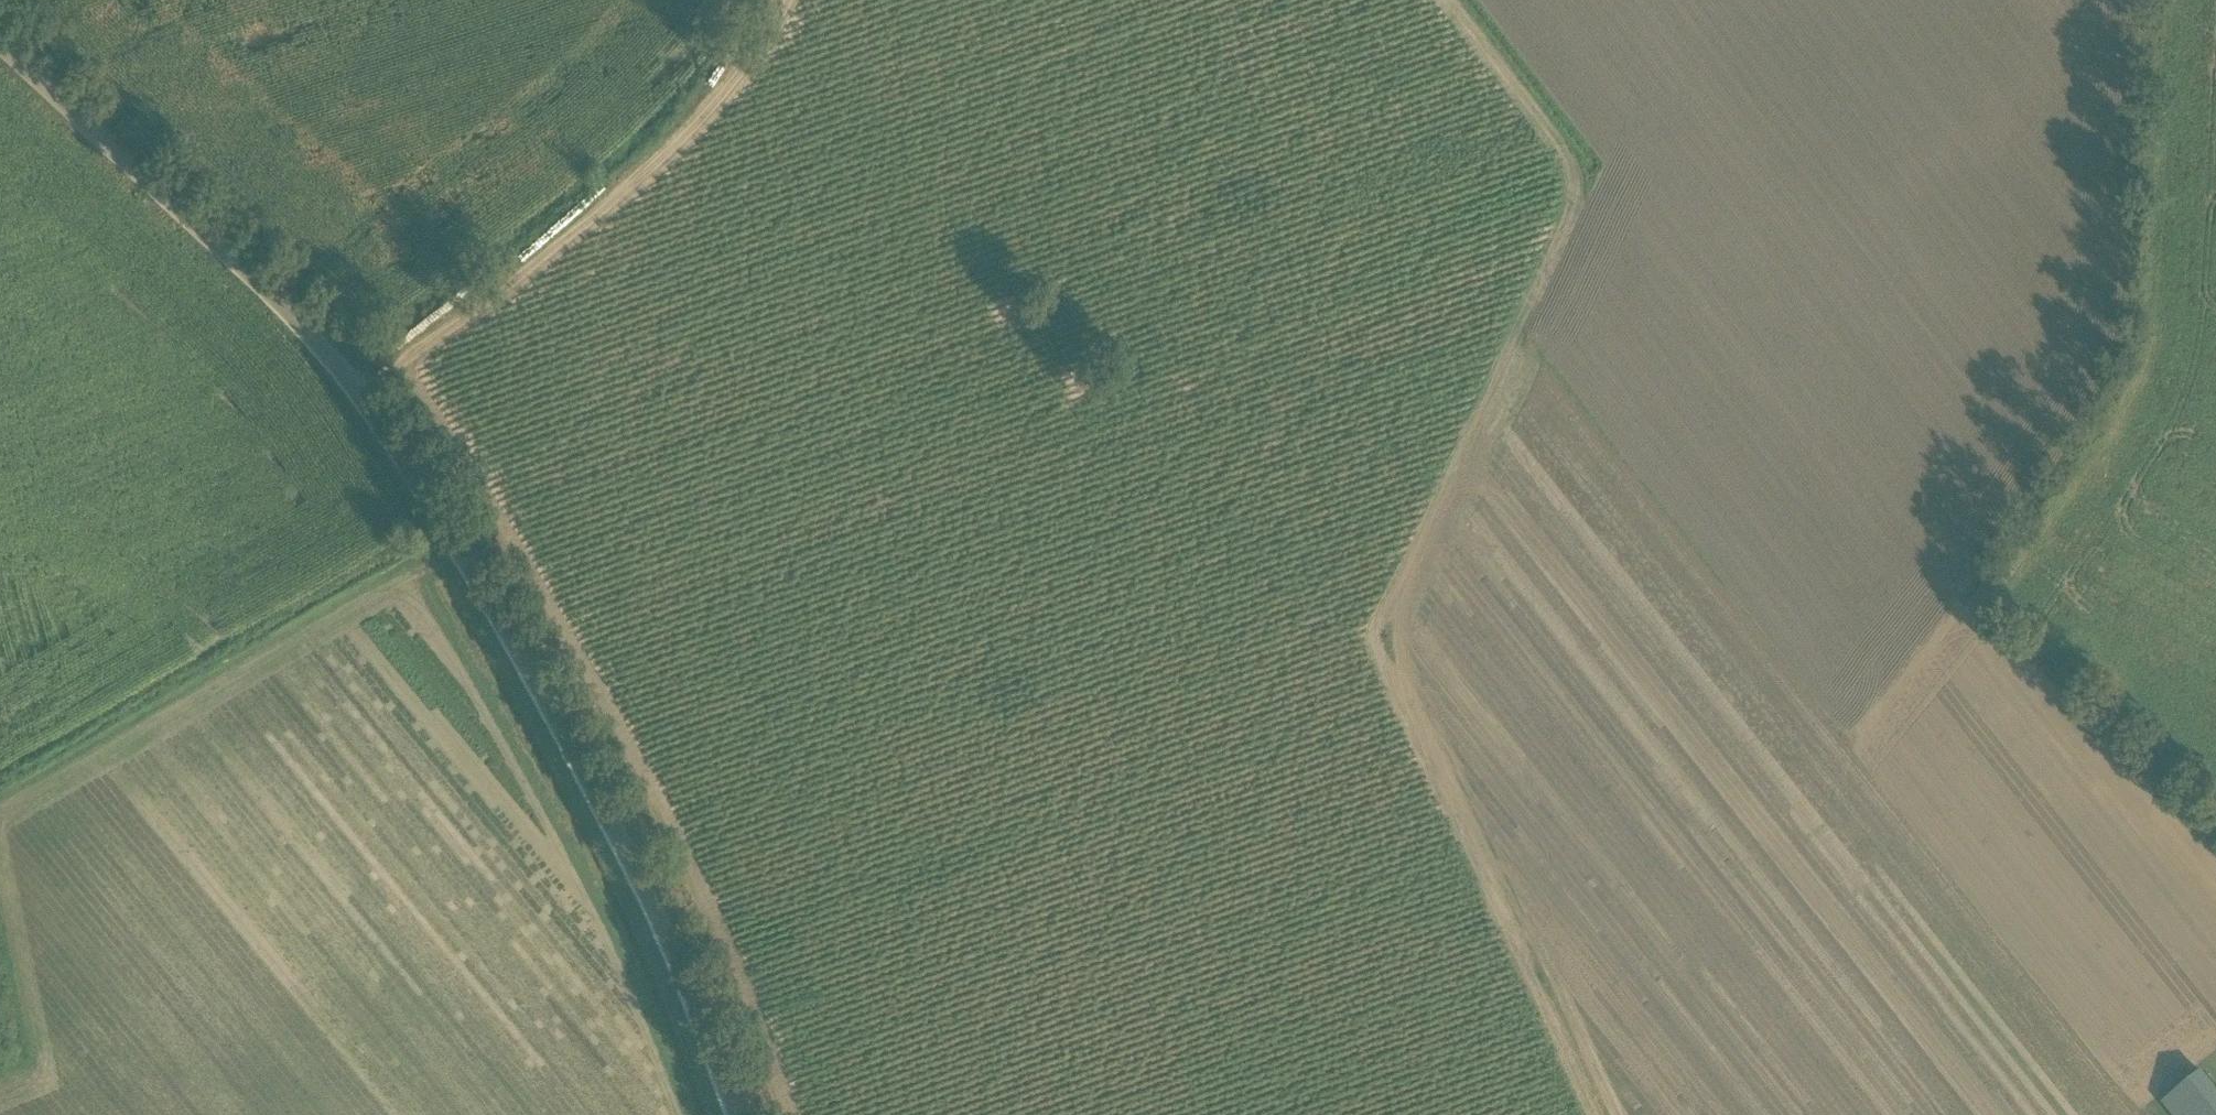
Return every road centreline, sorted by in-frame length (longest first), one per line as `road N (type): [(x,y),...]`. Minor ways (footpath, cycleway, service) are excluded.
road 1 (unclassified): [(755,1114),(673,898),(440,468),(387,390),(306,297),(0,18)]
road 2 (track): [(1538,365),(2133,1114)]

